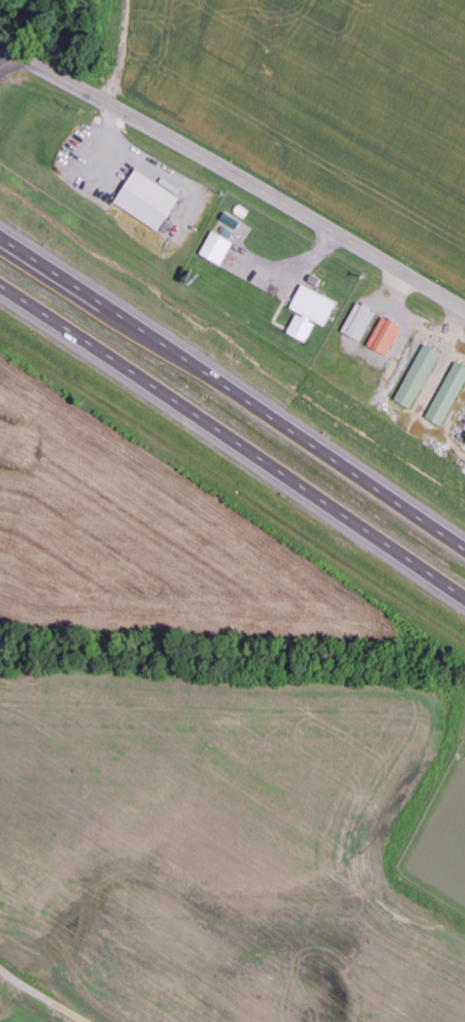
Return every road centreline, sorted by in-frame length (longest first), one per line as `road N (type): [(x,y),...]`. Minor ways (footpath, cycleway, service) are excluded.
road 1 (trunk): [(464,550),(0,241)]
road 2 (trunk): [(0,285),(464,594)]
road 3 (tertiary): [(464,311),(16,57),(0,79)]

